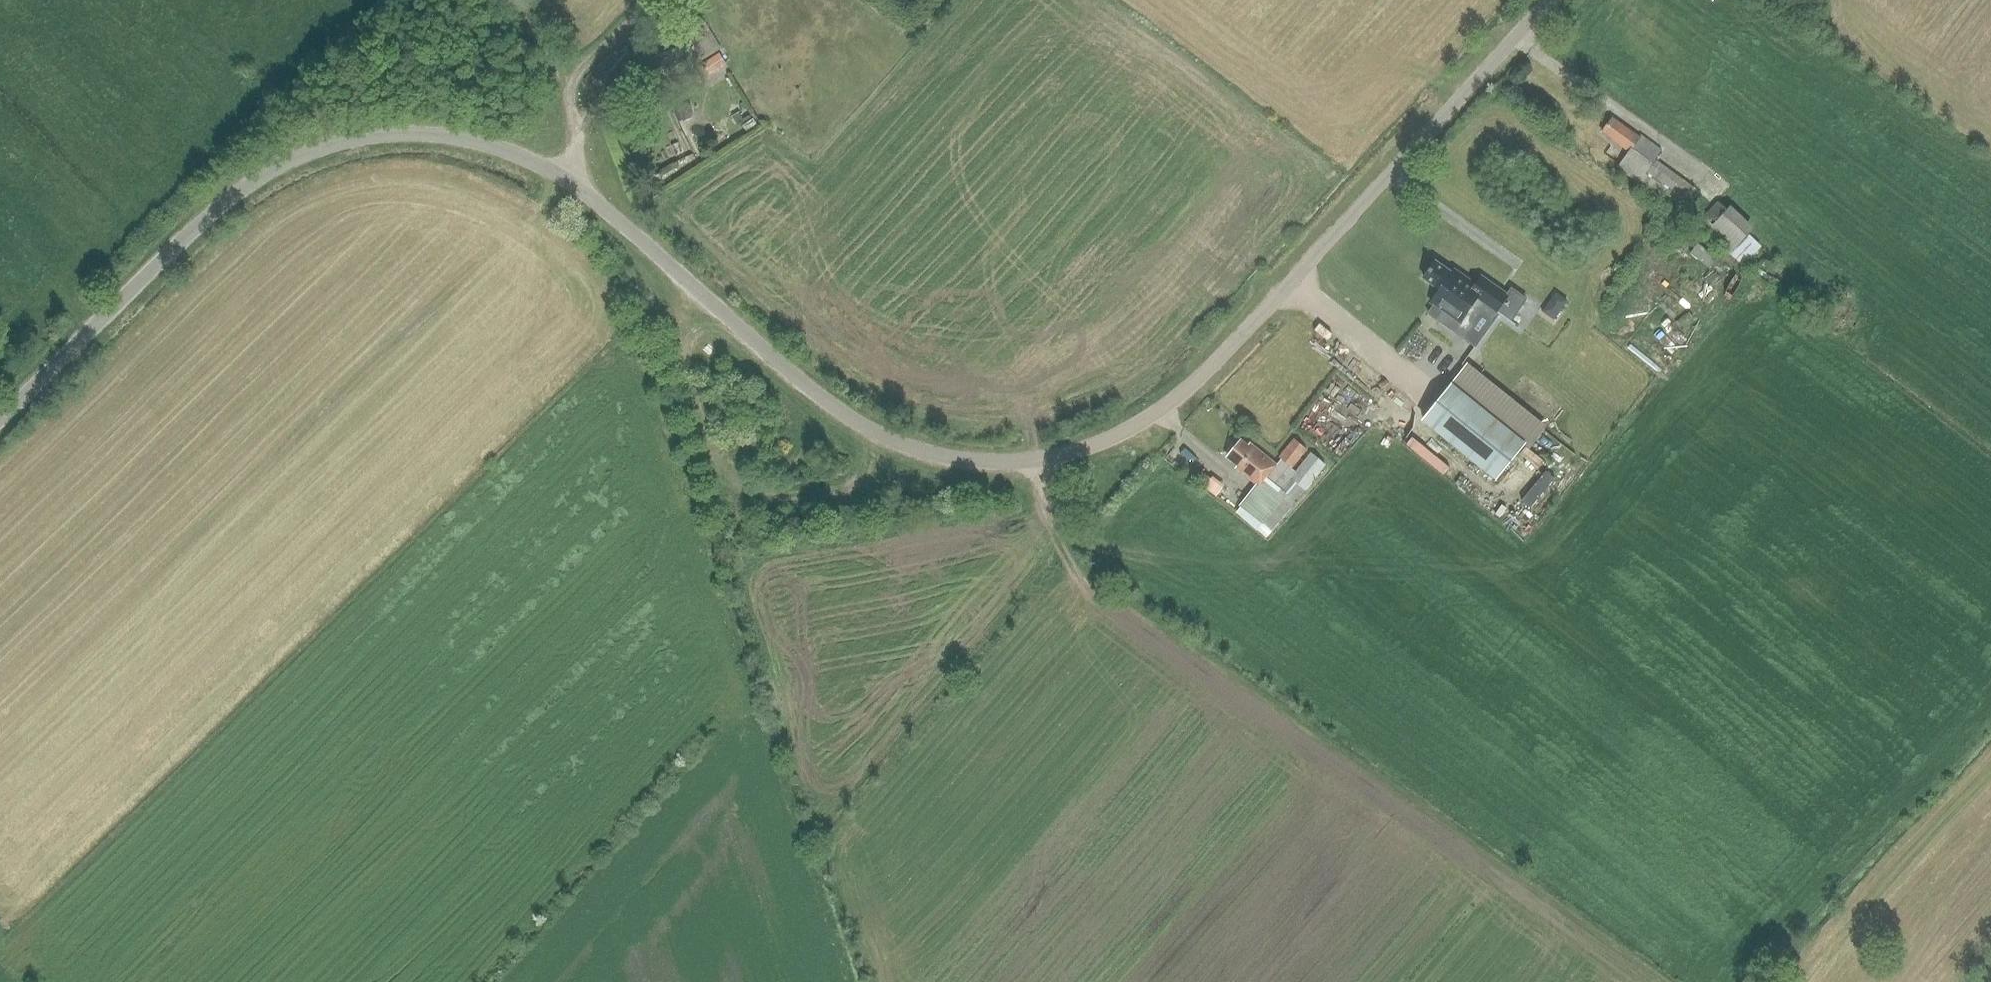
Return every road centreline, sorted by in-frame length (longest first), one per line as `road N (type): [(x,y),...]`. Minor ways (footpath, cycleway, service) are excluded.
road 1 (unclassified): [(0,423),(188,234),(250,183),(329,149),(423,133),(508,152),(579,189),(851,420),(952,459),(1018,465),(1109,443),(1189,393),(1550,0)]

